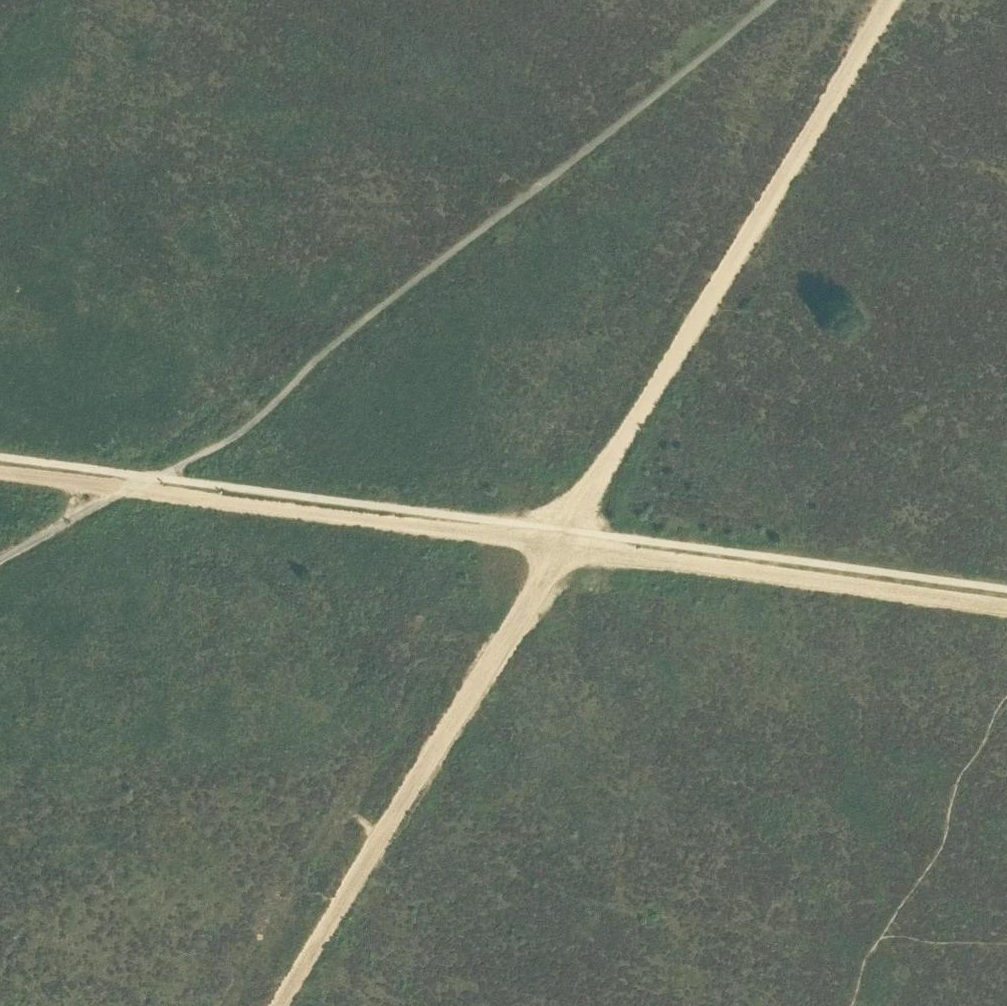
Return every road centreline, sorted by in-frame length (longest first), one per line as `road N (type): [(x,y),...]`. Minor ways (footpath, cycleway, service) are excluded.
road 1 (track): [(890,0),(278,1005)]
road 2 (track): [(0,472),(1006,606)]

